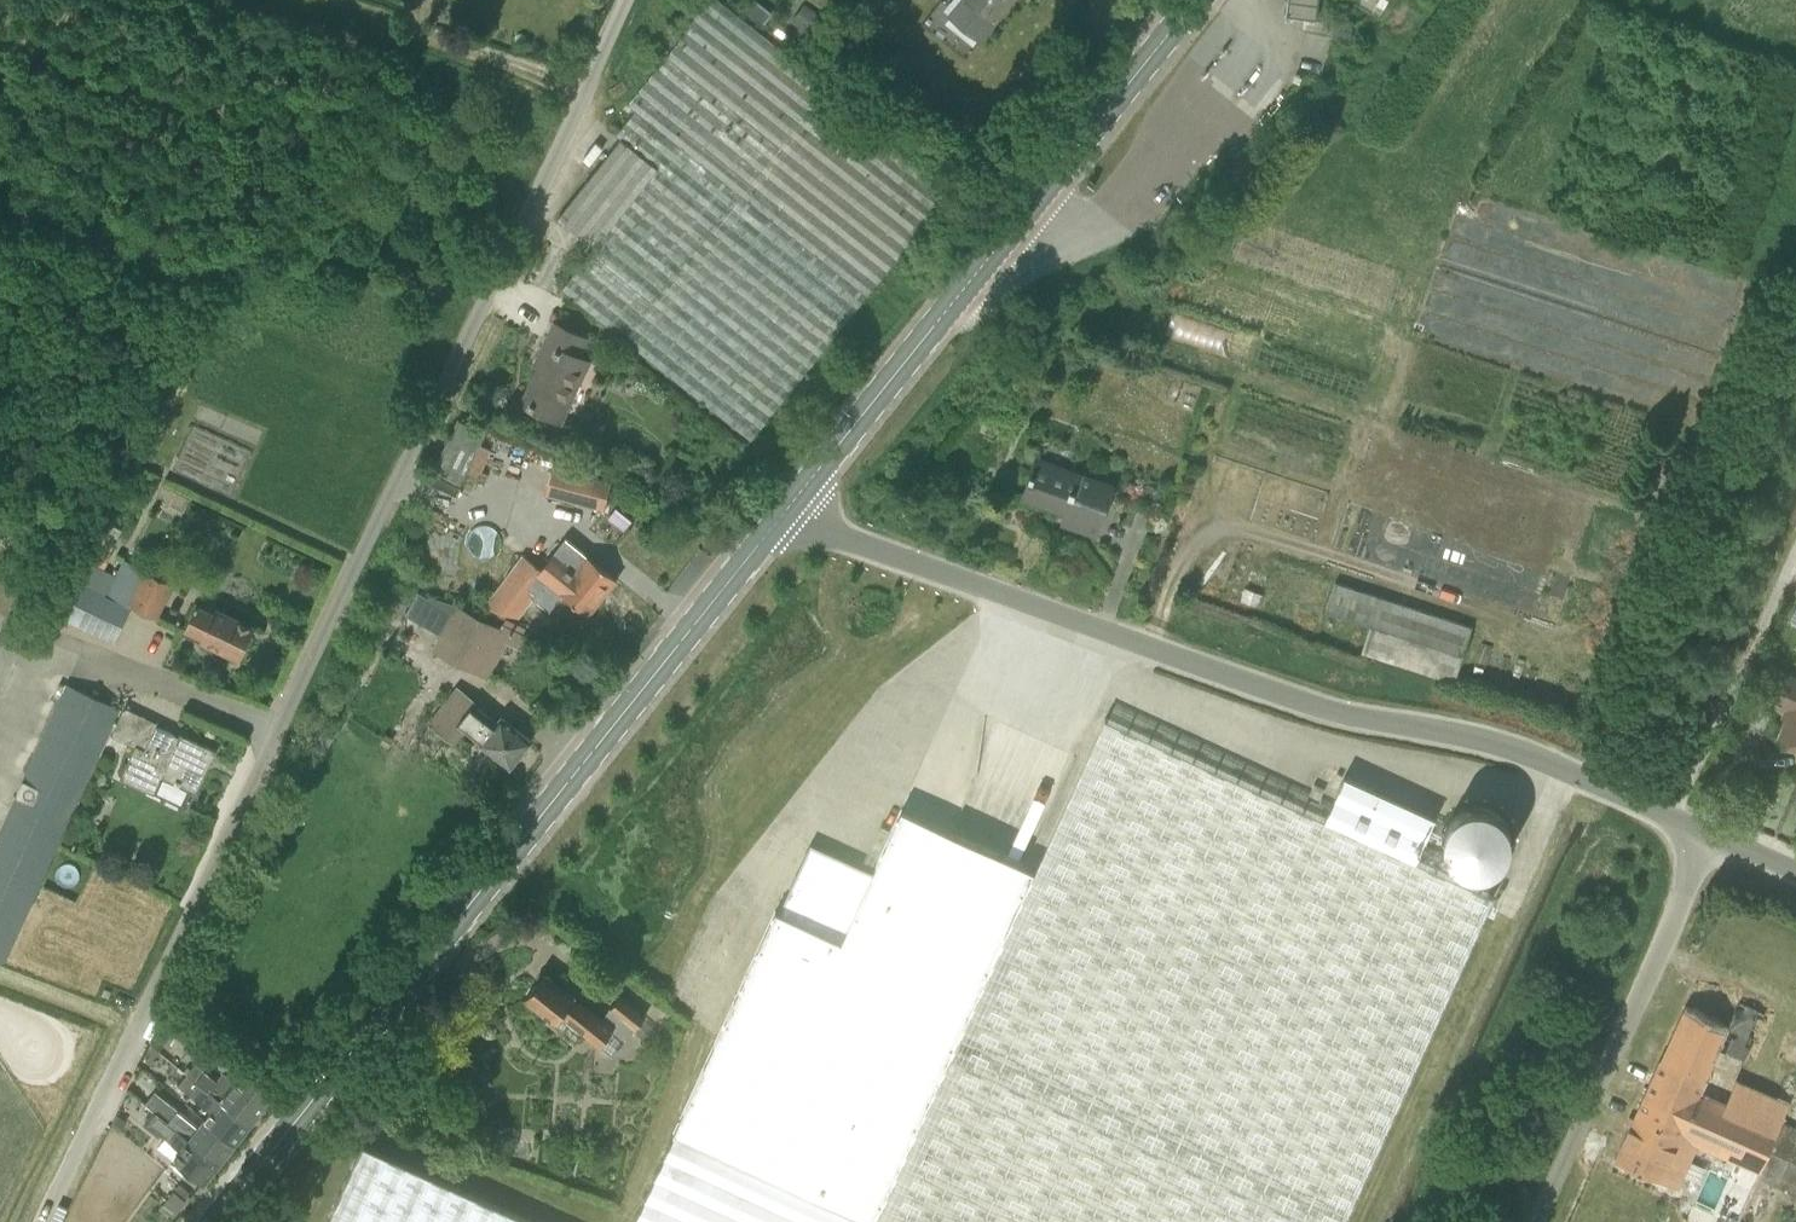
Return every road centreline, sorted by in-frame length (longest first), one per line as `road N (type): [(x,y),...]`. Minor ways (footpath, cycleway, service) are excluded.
road 1 (unclassified): [(47,1221),(628,0)]
road 2 (unclassified): [(1710,833),(1499,743),(1330,711),(829,533),(791,505)]
road 3 (primary): [(217,1221),(791,505)]
road 4 (primary): [(791,505),(1196,0)]
road 5 (unclassified): [(1538,1221),(1710,833)]

